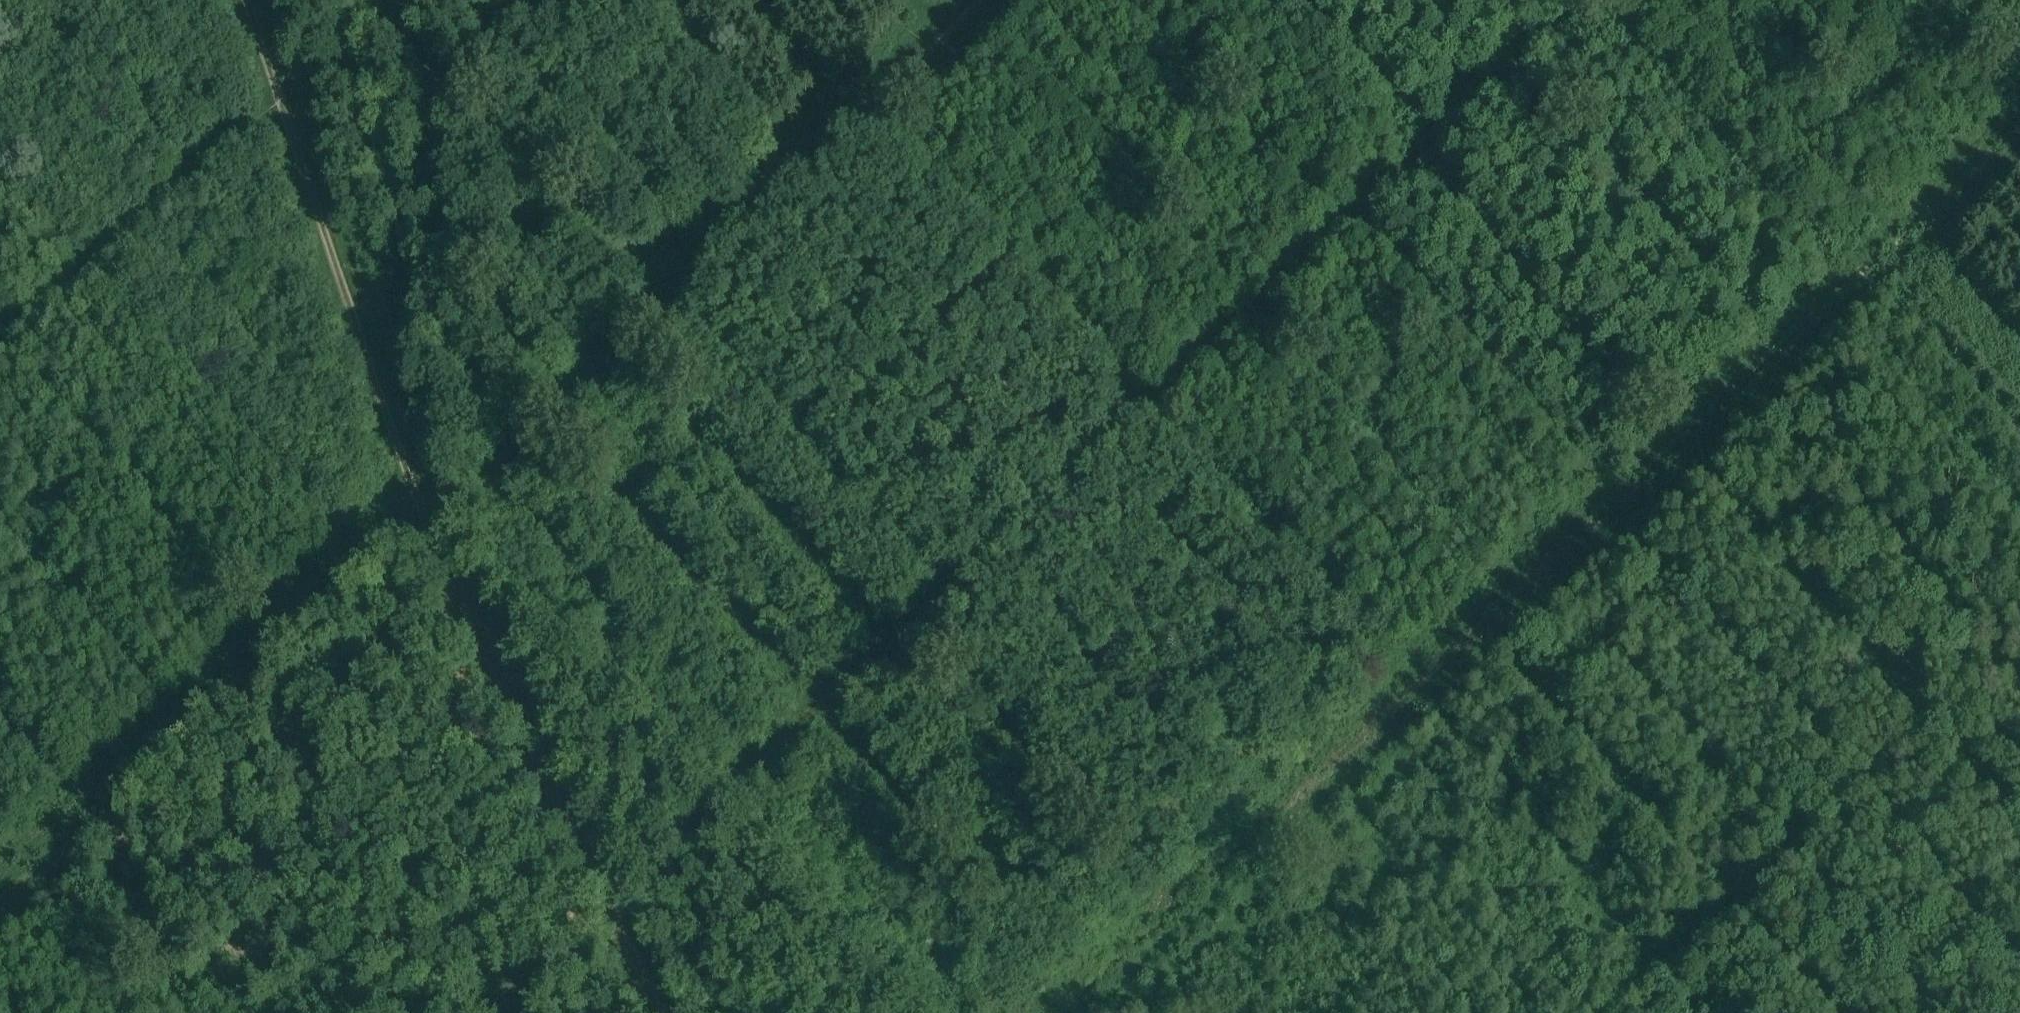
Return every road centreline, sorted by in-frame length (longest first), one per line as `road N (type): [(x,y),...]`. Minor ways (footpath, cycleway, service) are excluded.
road 1 (track): [(658,1012),(412,481),(245,0)]

